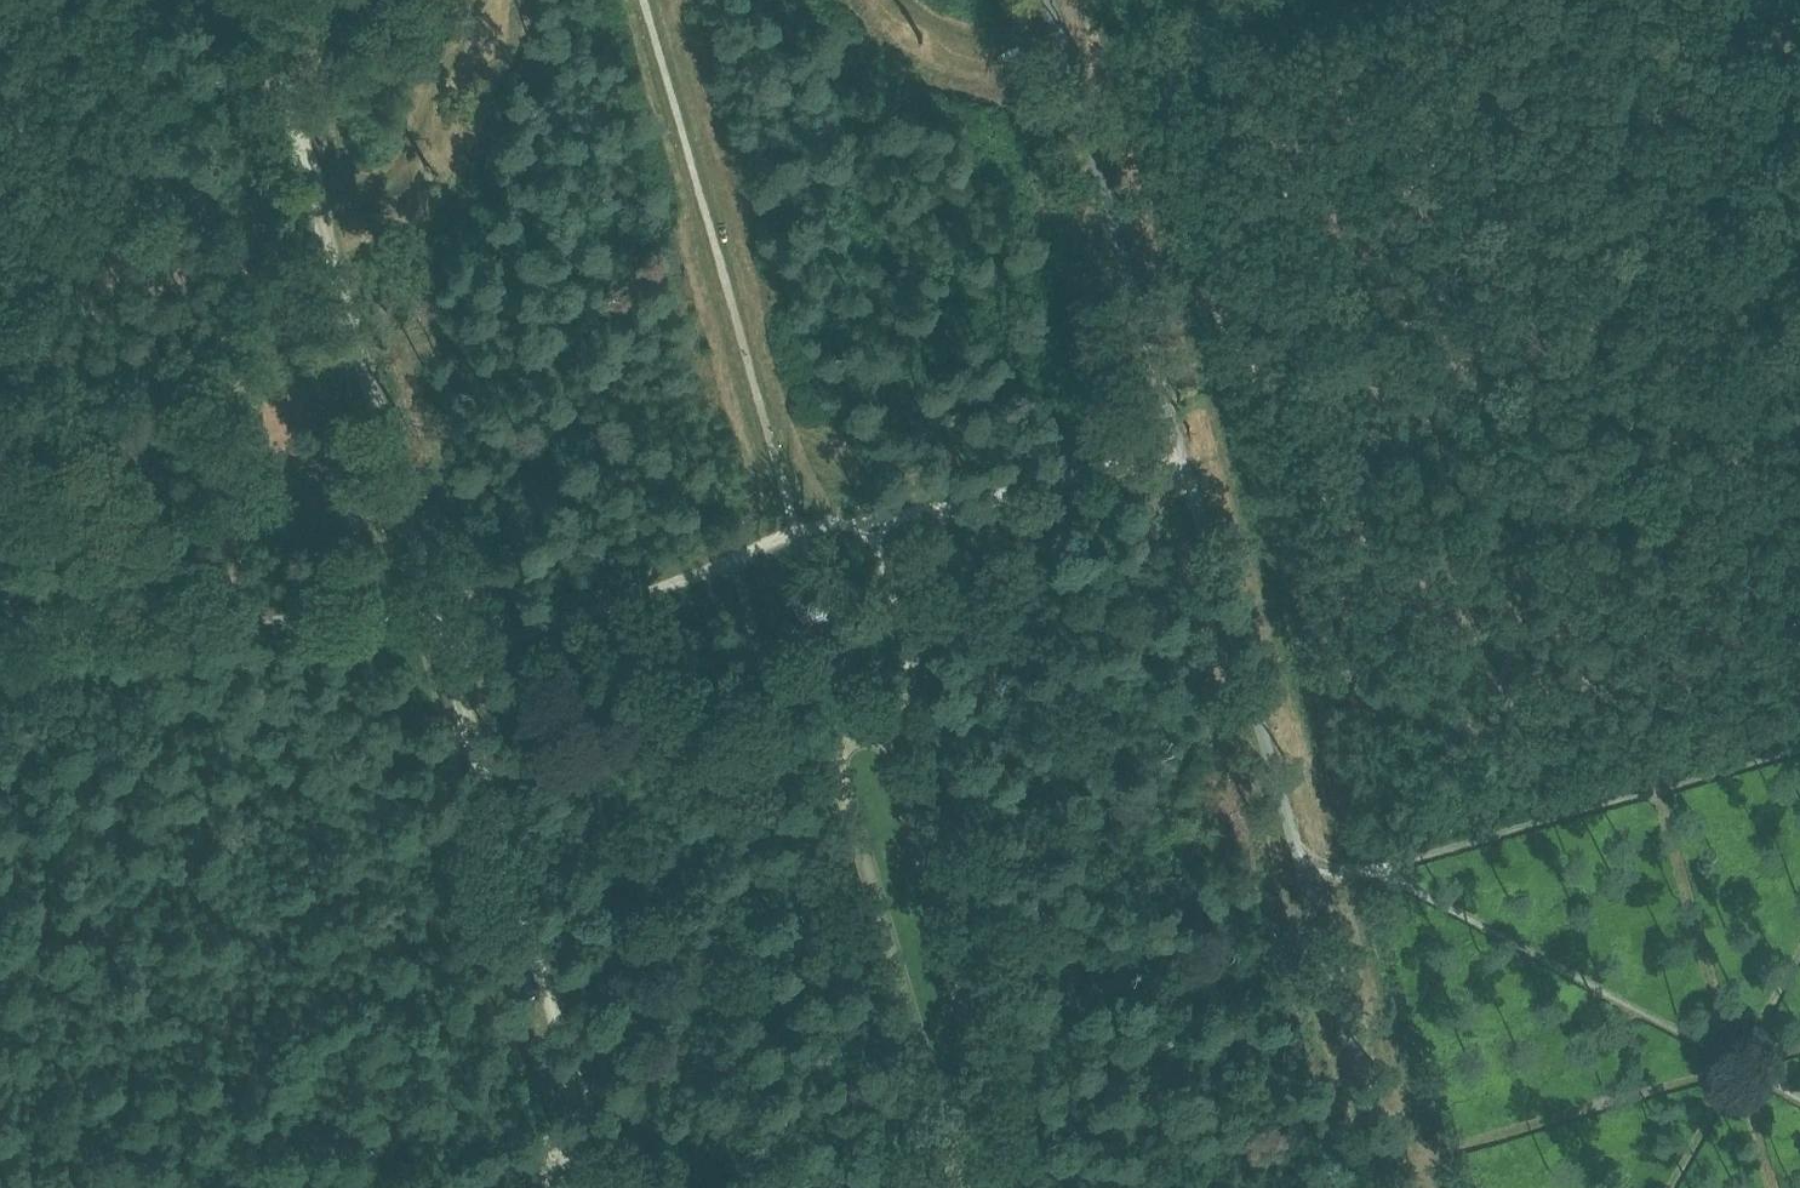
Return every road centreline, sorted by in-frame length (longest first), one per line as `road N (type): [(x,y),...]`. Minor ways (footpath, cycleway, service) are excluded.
road 1 (track): [(262,0),(453,658)]
road 2 (track): [(444,623),(0,621)]
road 3 (track): [(506,868),(606,1187)]
road 4 (track): [(453,658),(506,868)]

